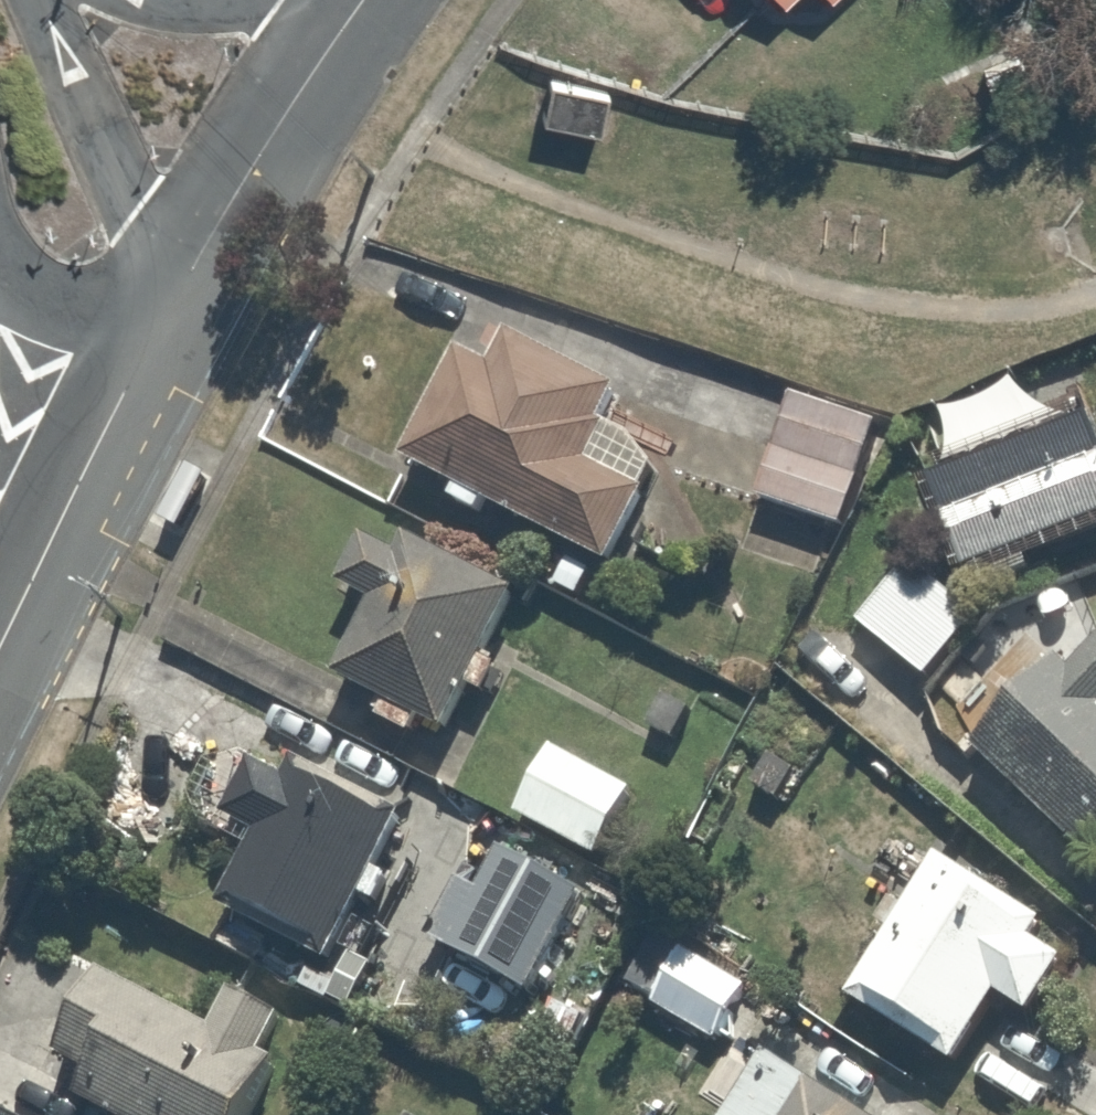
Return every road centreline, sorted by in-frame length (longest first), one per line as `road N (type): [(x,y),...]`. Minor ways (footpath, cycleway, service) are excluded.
road 1 (tertiary): [(0,644),(170,306)]
road 2 (unclassified): [(170,306),(362,2)]
road 3 (tertiary): [(46,0),(170,306)]
road 4 (tertiary): [(161,0),(362,2)]
road 5 (tertiary): [(170,306),(66,313),(0,277)]

